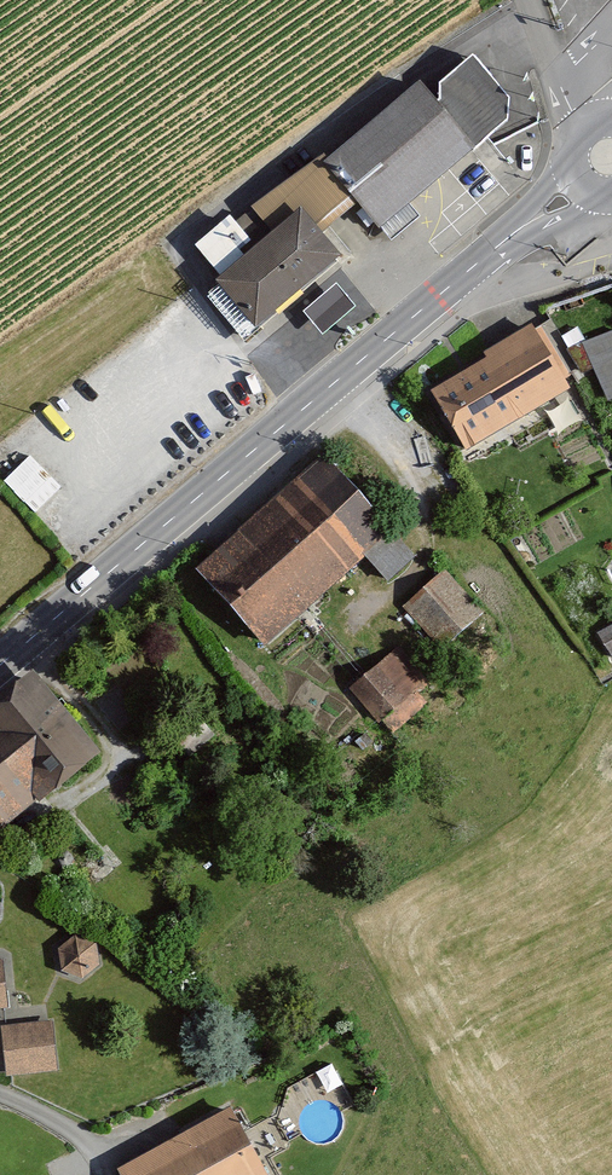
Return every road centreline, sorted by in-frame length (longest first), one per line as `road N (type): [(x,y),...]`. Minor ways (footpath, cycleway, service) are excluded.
road 1 (secondary): [(0,665),(574,190)]
road 2 (residential): [(0,1094),(85,1140),(104,1174)]
road 3 (residential): [(577,120),(532,0)]

